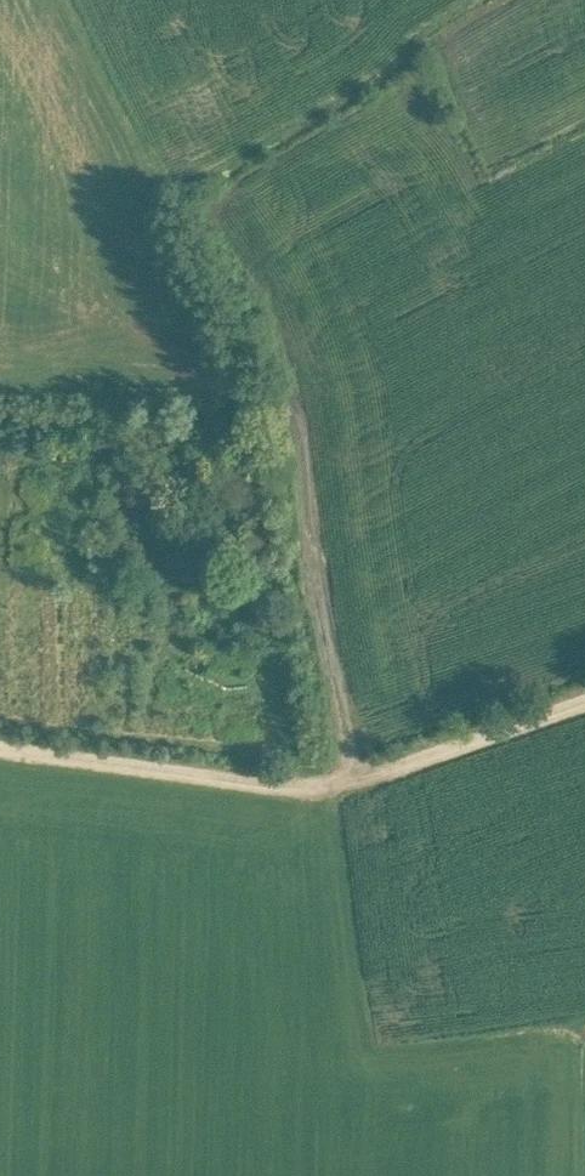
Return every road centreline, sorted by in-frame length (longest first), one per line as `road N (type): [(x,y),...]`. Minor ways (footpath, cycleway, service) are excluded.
road 1 (track): [(0,746),(311,782),(584,693)]

